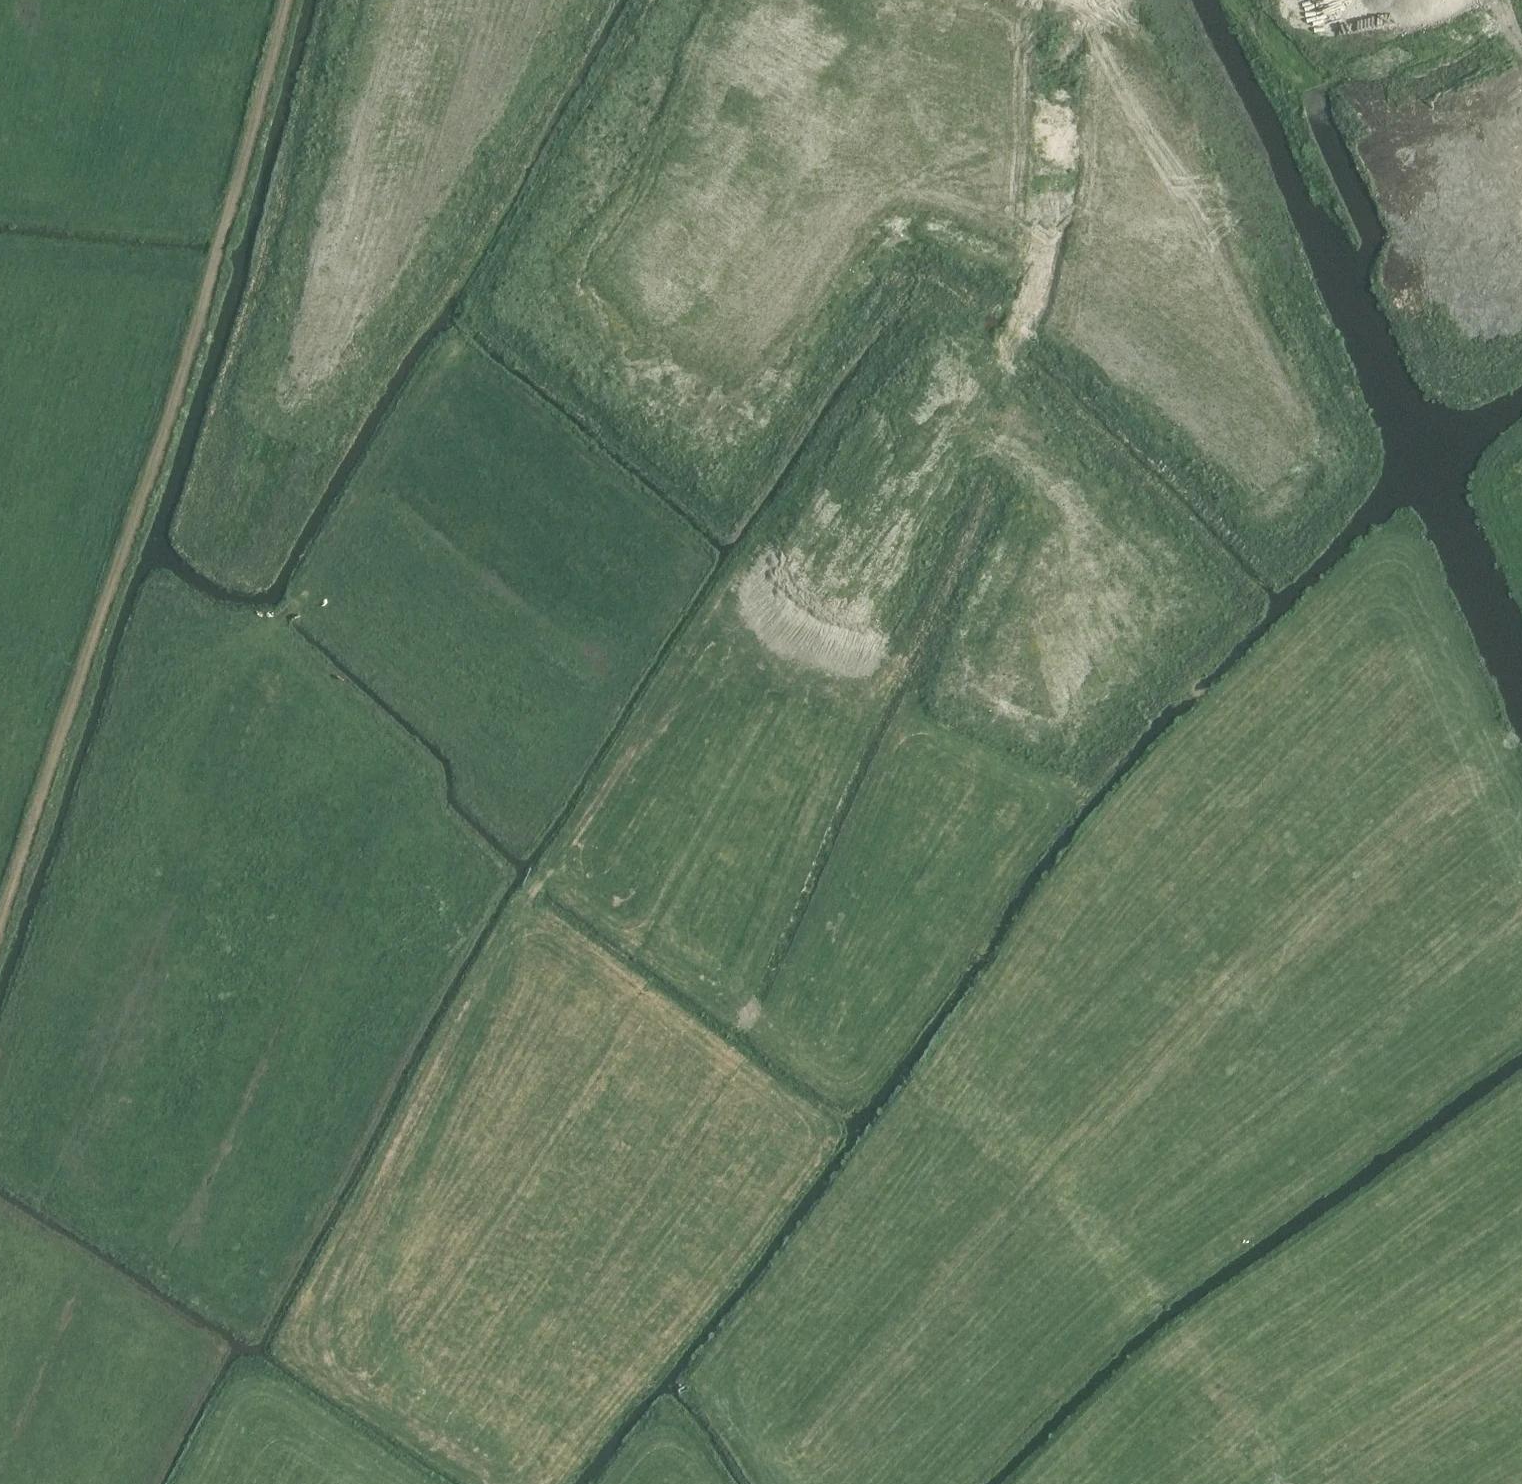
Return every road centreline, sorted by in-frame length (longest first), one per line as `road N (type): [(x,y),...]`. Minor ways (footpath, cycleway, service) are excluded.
road 1 (track): [(0,934),(197,340),(288,0)]

